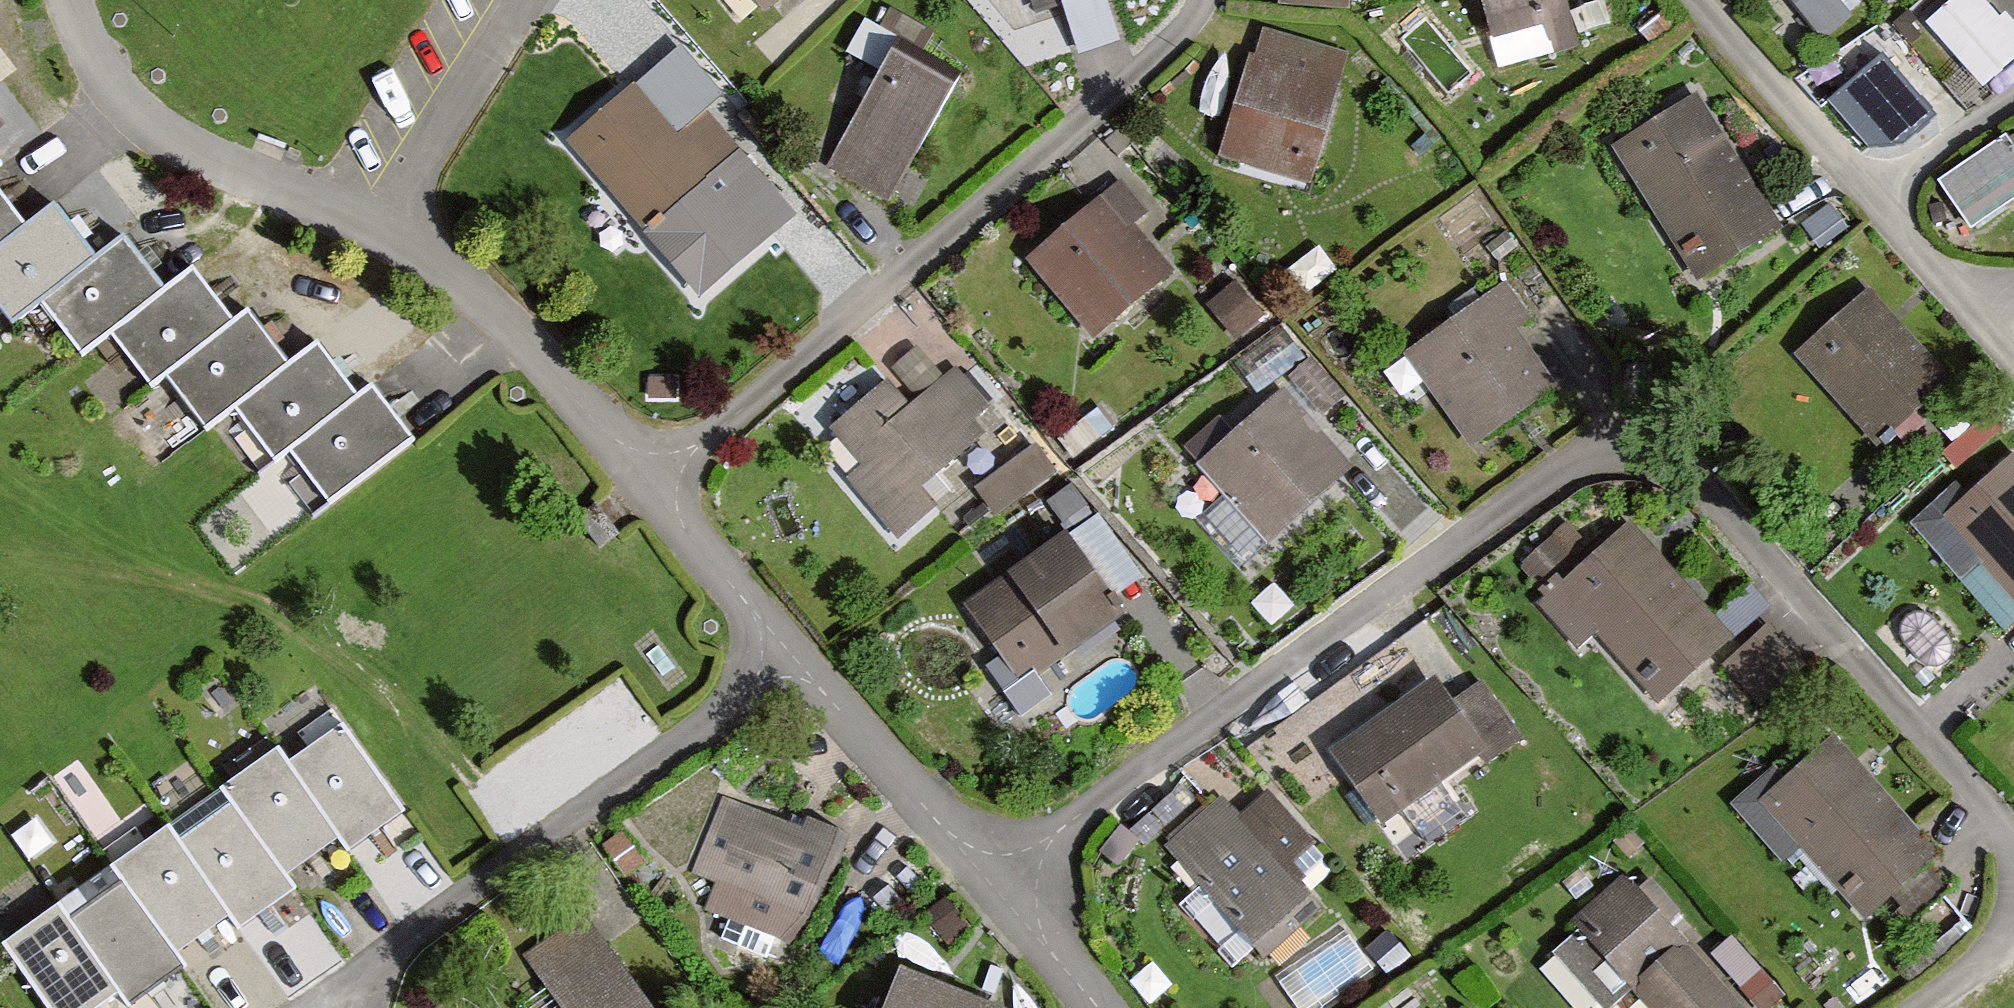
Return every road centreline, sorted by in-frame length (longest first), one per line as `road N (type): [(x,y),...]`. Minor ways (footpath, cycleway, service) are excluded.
road 1 (residential): [(992,878),(1561,470),(1585,457),(1637,451),(1696,478),(1994,813),(2013,851)]
road 2 (residential): [(71,0),(88,46),(154,126),(217,163),(388,229),(473,289),(528,340),(651,484)]
road 3 (residential): [(651,484),(1153,61),(1201,0)]
road 4 (residential): [(797,664),(400,948),(372,972),(360,1007)]
road 5 (residential): [(797,664),(992,878)]
road 6 (residential): [(1701,0),(1869,198)]
road 7 (residential): [(651,484),(797,664)]
road 8 (residential): [(1869,198),(2013,101)]
road 9 (residential): [(992,878),(1097,1007)]
road 10 (residential): [(1869,198),(1958,299)]
road 11 (residential): [(2013,918),(1979,965),(1919,1007)]

